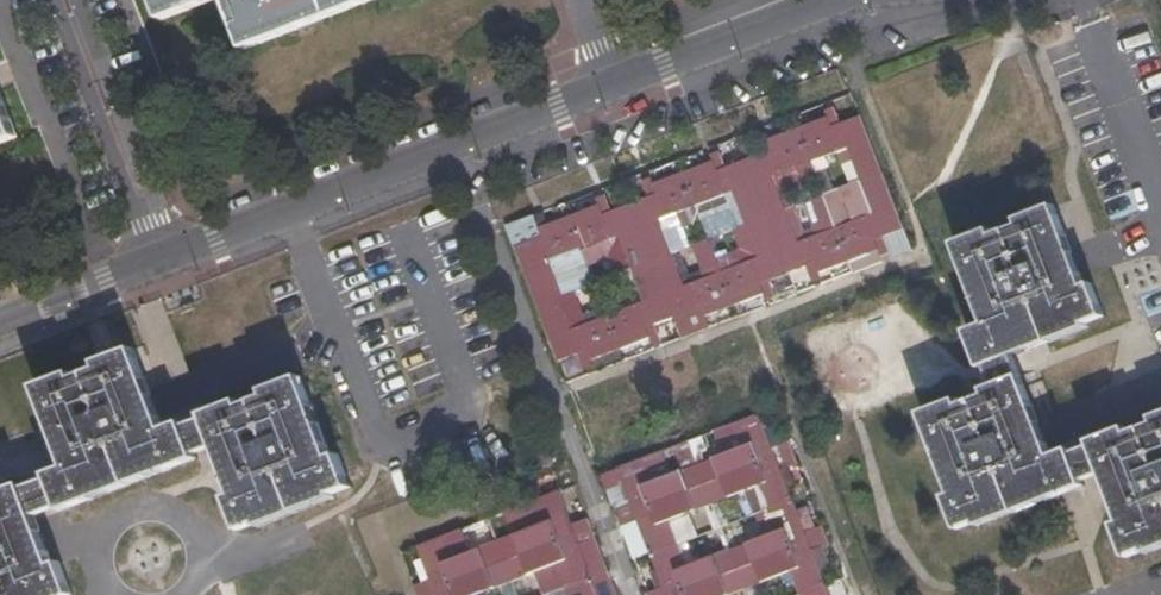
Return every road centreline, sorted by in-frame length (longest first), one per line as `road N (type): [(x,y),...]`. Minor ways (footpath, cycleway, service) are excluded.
road 1 (residential): [(619,87),(158,258)]
road 2 (residential): [(59,0),(158,258)]
road 3 (residential): [(843,0),(619,87)]
road 4 (residential): [(158,258),(0,321)]

